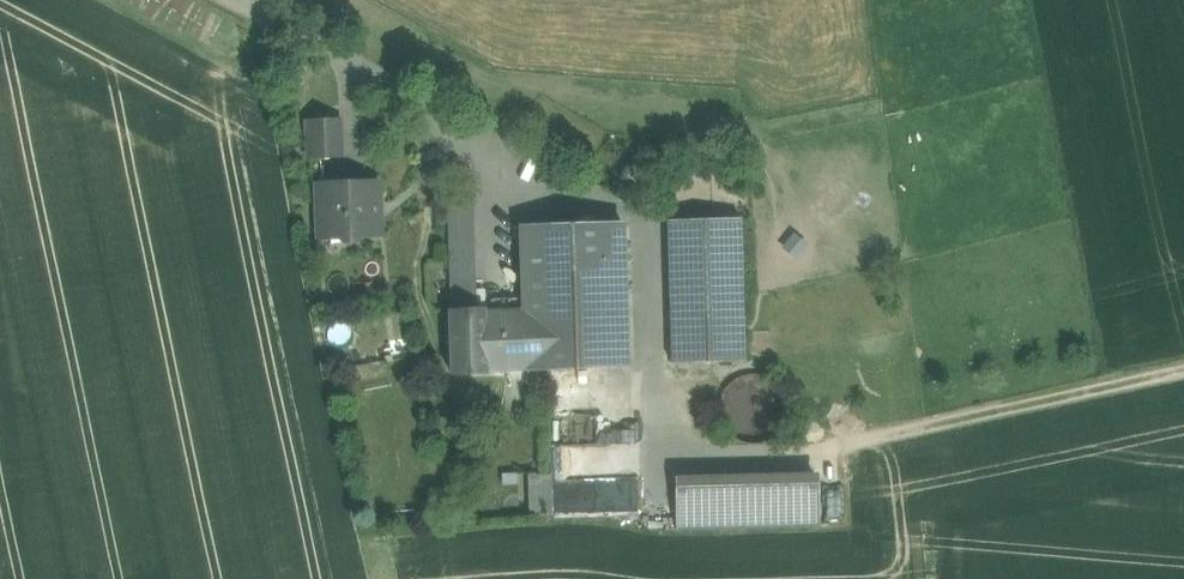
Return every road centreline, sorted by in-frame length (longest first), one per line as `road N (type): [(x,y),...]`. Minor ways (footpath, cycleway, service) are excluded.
road 1 (track): [(1183,371),(683,479)]

